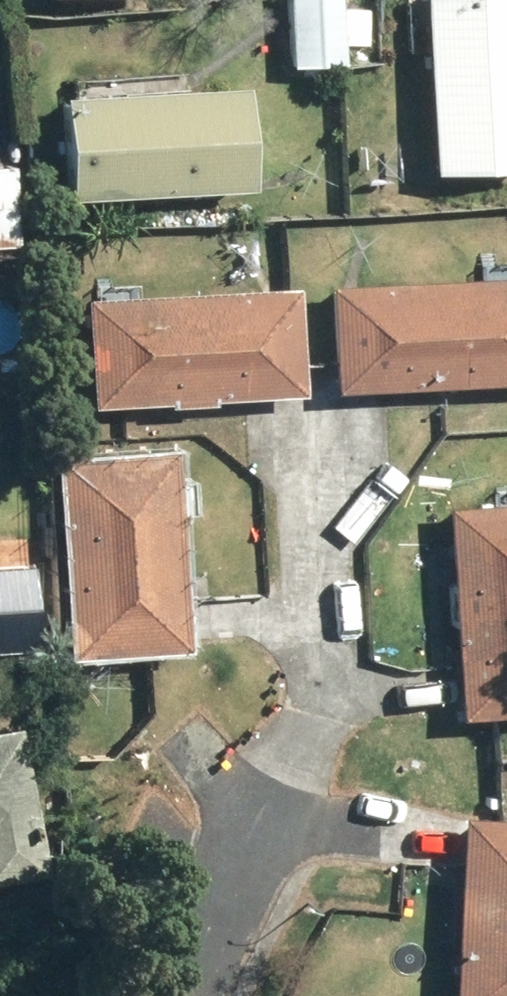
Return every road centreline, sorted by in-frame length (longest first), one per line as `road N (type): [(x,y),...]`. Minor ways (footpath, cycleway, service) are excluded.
road 1 (residential): [(261,825),(181,995)]
road 2 (residential): [(385,832),(261,825)]

